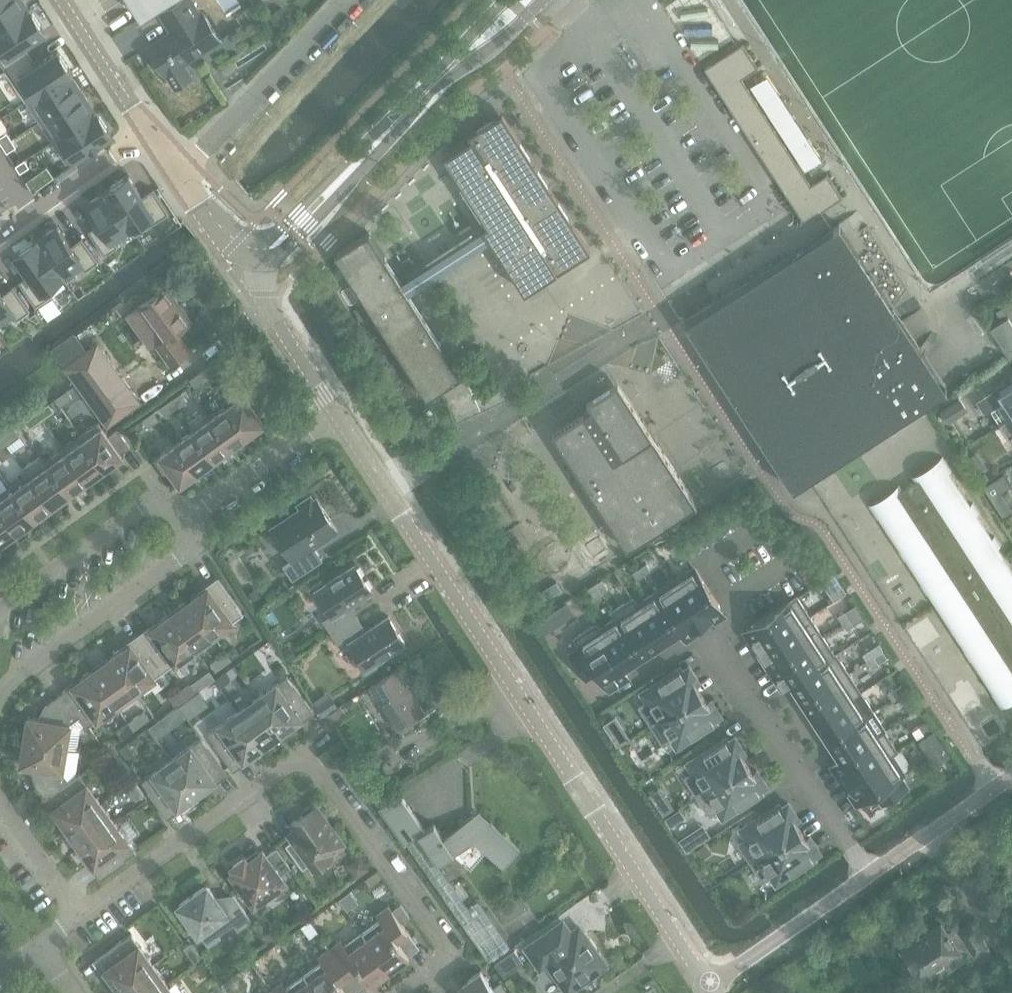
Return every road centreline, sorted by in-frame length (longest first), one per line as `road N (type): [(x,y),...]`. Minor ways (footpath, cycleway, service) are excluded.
road 1 (residential): [(709,985),(338,411)]
road 2 (unclassified): [(251,268),(525,0)]
road 3 (residential): [(399,992),(449,958),(310,764)]
road 4 (residential): [(0,712),(40,665),(170,572),(194,536),(185,519)]
road 5 (residential): [(87,915),(294,763),(310,764)]
road 6 (unclassified): [(179,173),(345,0)]
road 7 (residential): [(849,840),(725,654)]
road 8 (residential): [(185,519),(159,508),(134,513),(0,616)]
road 9 (residential): [(709,985),(872,873)]
road 10 (residential): [(185,519),(338,411)]
road 11 (residential): [(0,230),(144,129)]
road 12 (residential): [(872,873),(1011,775)]
road 13 (residential): [(338,411),(251,268)]
road 14 (residential): [(144,129),(60,0)]
road 15 (residential): [(87,915),(0,796)]

